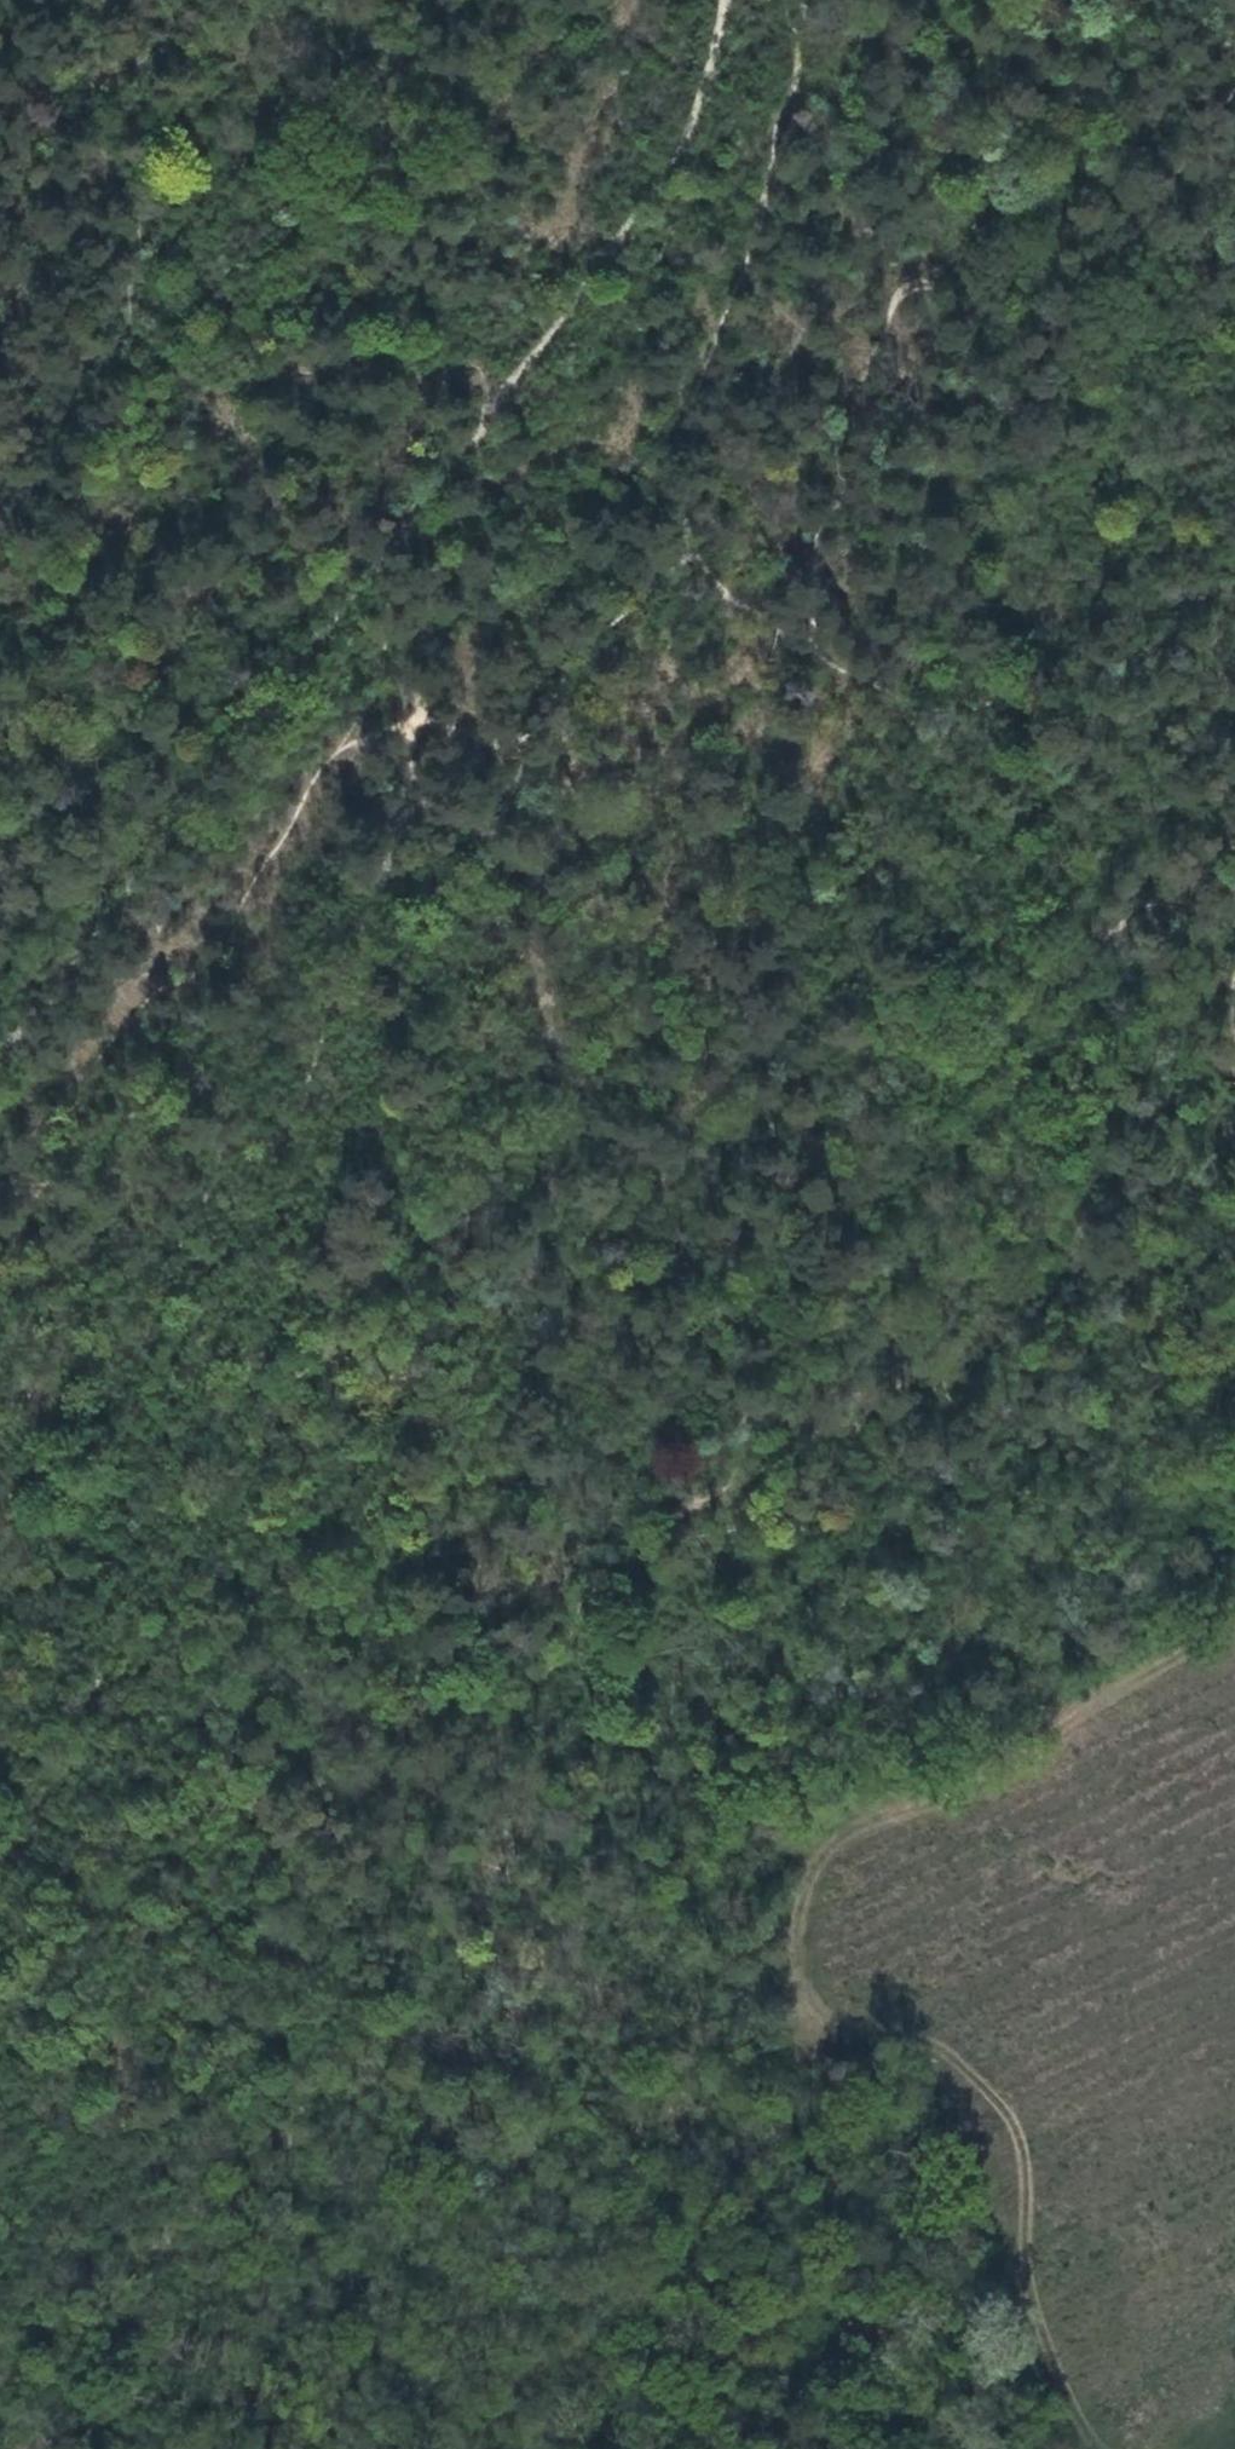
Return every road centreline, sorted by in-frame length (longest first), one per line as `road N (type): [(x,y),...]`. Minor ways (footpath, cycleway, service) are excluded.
road 1 (track): [(728,0),(686,148),(594,287),(511,379),(415,554),(0,1058)]
road 2 (track): [(1234,1623),(990,1780),(845,1835),(811,1873),(796,1923),(804,1988),(824,2013),(921,2042),(966,2069),(1006,2113),(1021,2147),(1029,2282),(1045,2338),(1103,2448)]

